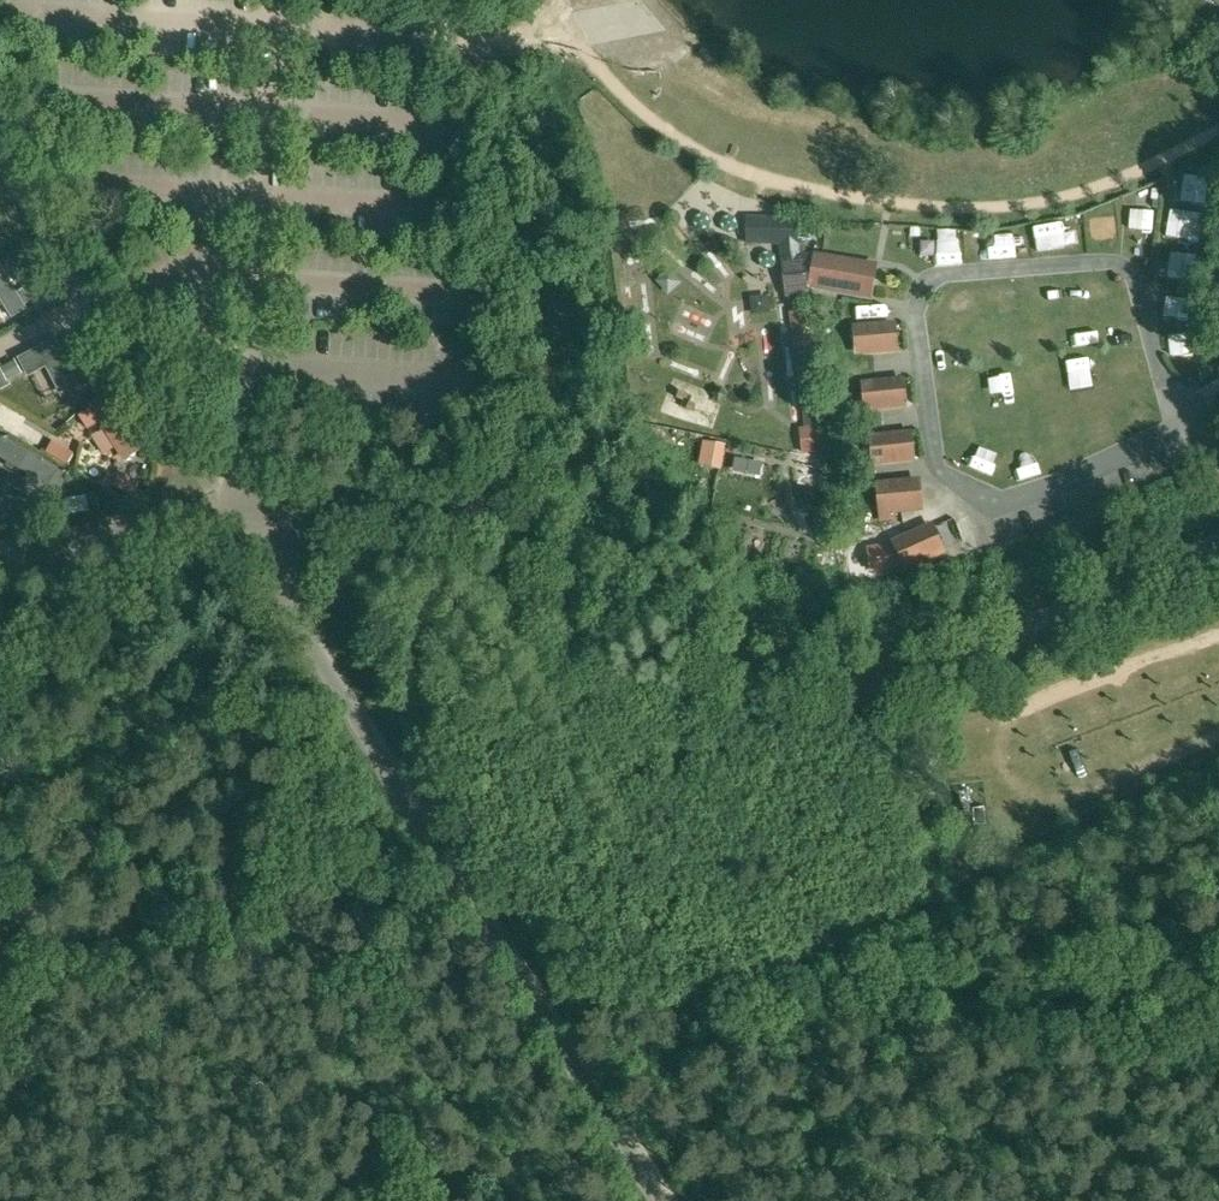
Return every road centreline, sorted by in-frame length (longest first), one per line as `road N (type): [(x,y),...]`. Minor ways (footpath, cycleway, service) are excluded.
road 1 (unclassified): [(1218,552),(1004,663),(847,676),(737,643),(651,582),(475,513),(373,516),(242,538)]
road 2 (unclassified): [(664,1200),(242,538)]
road 3 (unclassified): [(242,538),(0,572)]

